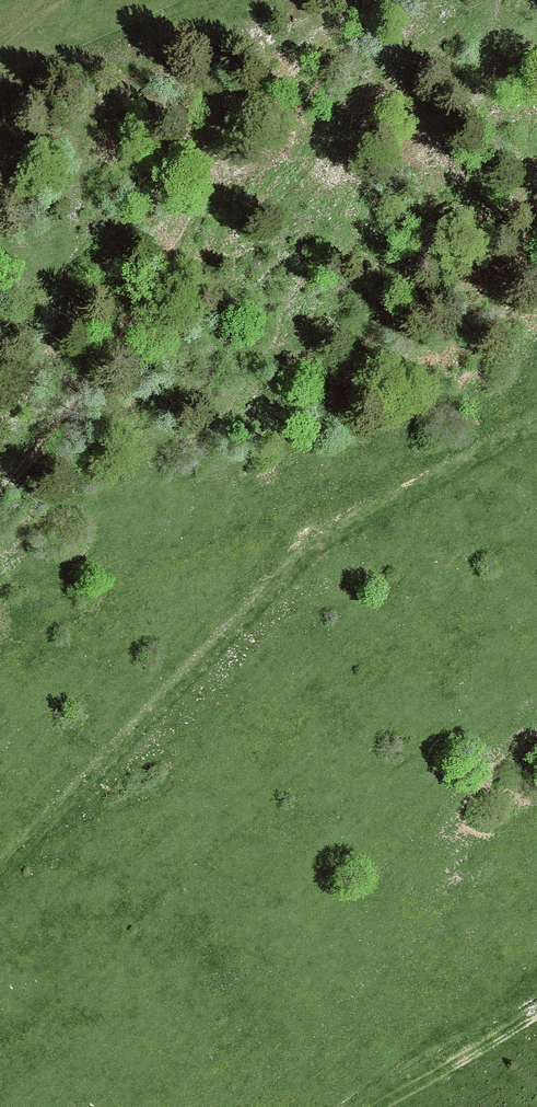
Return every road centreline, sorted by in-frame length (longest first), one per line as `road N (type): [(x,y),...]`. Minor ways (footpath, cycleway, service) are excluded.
road 1 (track): [(0,875),(314,540),(536,425)]
road 2 (track): [(0,473),(83,366),(210,125),(244,87),(362,0)]
road 3 (track): [(385,1106),(536,1016)]

